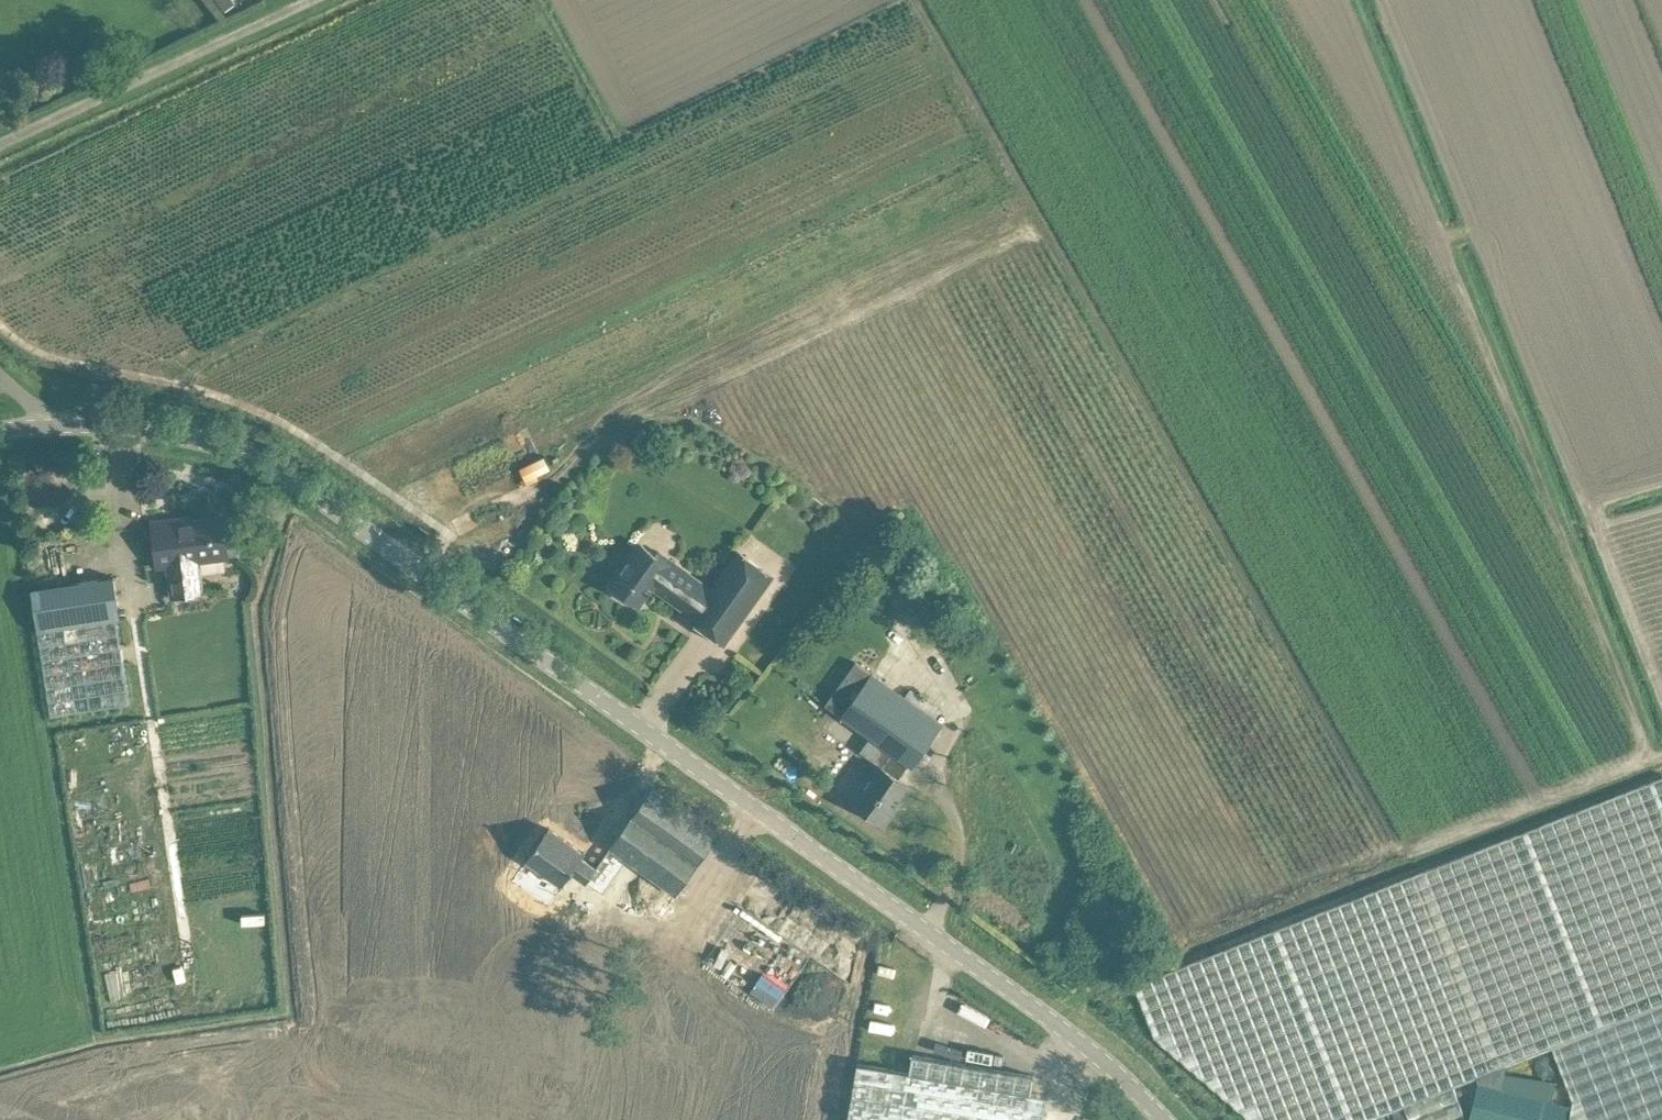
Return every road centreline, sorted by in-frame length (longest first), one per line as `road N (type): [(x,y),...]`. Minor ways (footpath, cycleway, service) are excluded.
road 1 (unclassified): [(58,425),(185,437),(255,460),(311,492),(1063,1027),(1165,1119)]
road 2 (unclassified): [(0,144),(313,0)]

